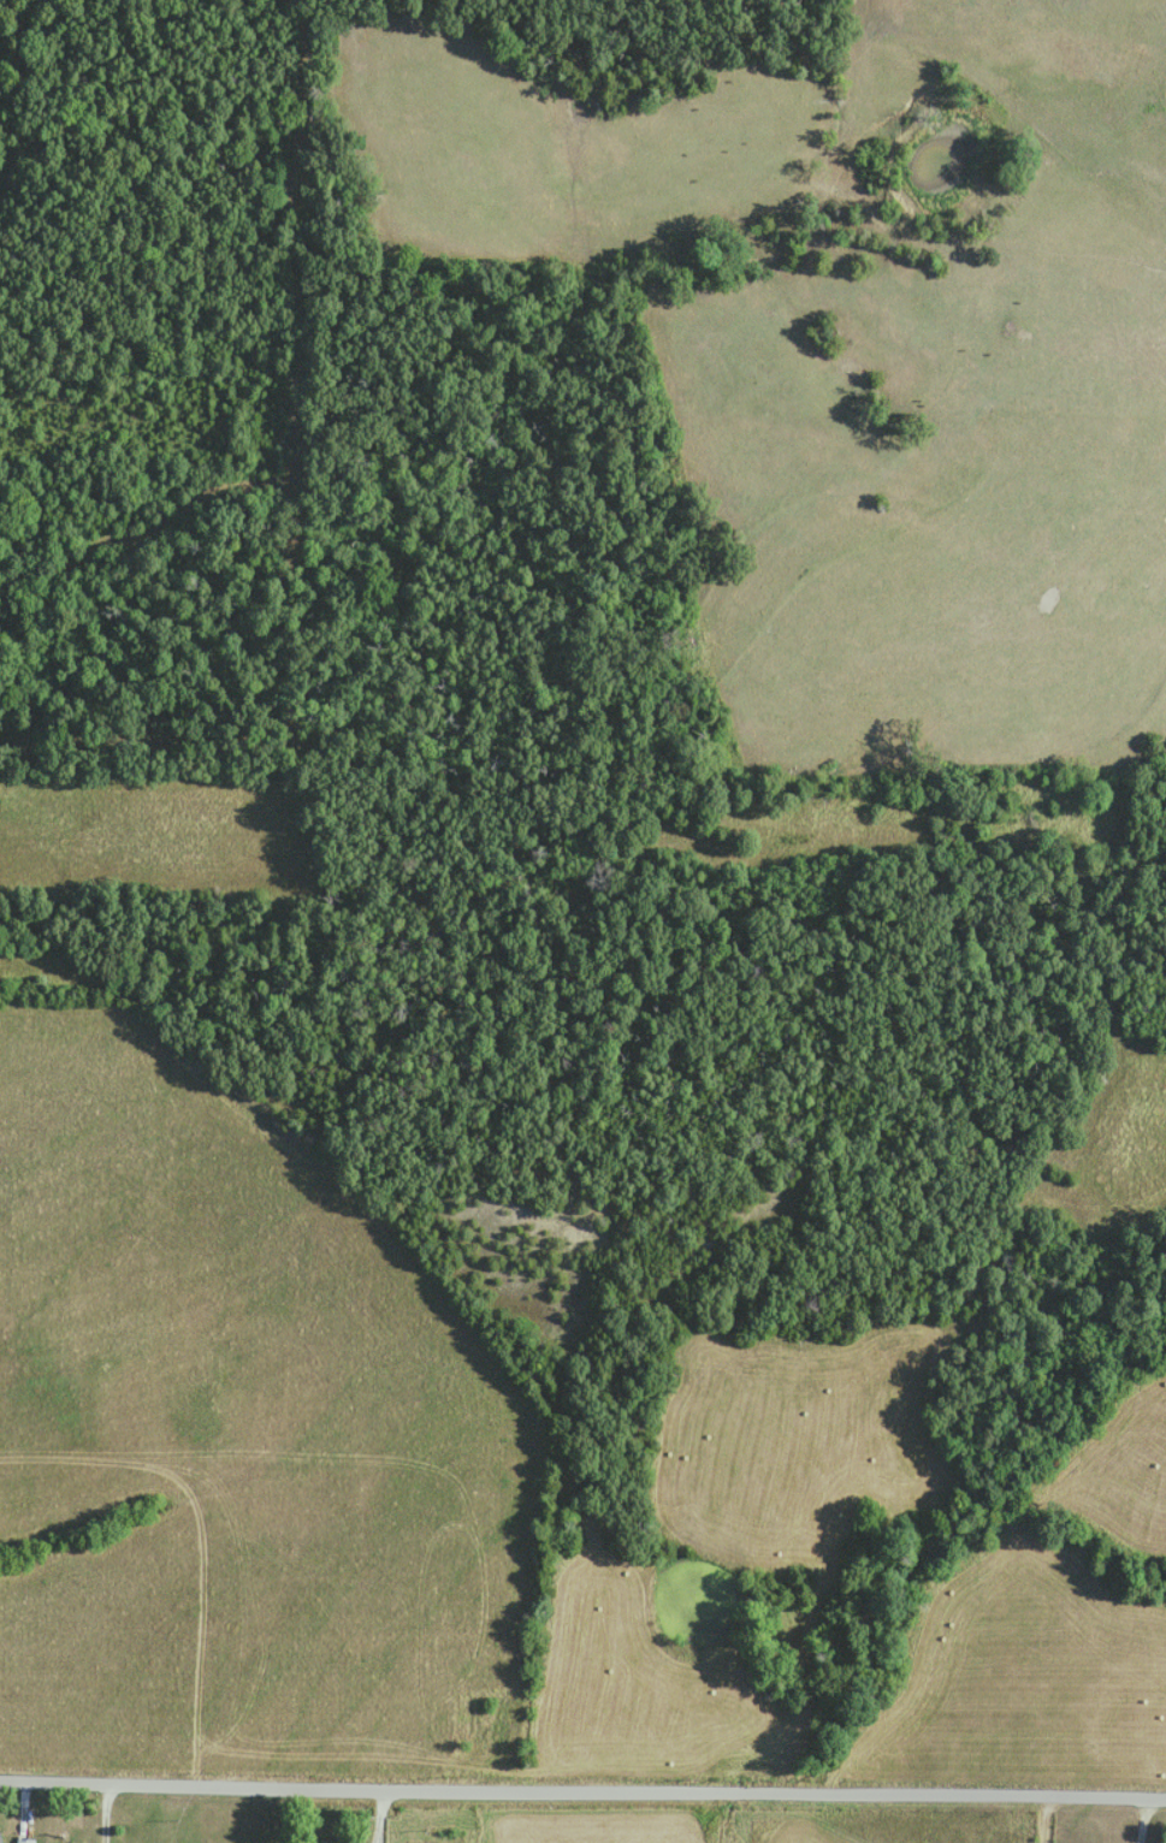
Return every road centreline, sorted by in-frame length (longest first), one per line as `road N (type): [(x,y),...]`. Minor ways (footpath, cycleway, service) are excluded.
road 1 (residential): [(1165,1798),(862,1801),(676,1789),(0,1779)]

